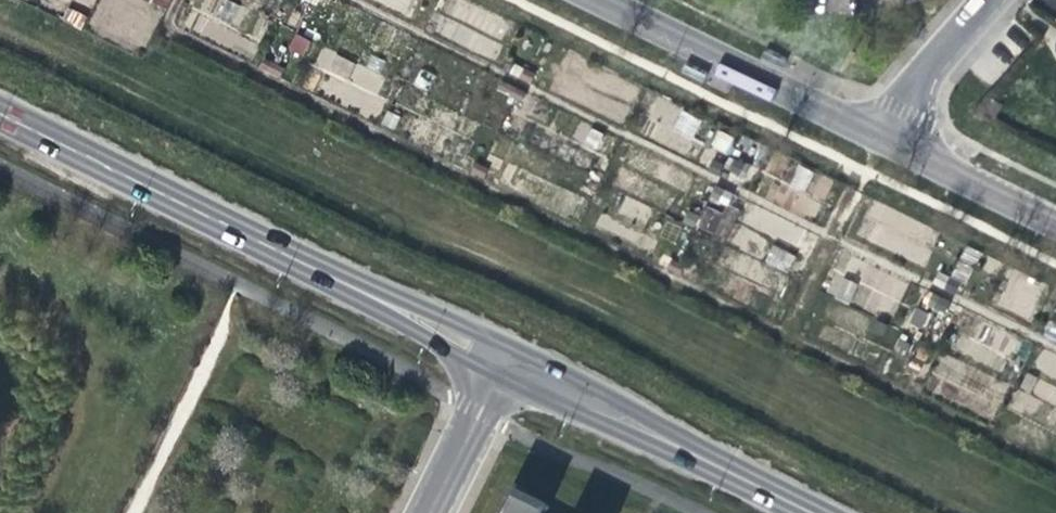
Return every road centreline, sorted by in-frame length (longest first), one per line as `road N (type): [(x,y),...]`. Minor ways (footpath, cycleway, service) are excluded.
road 1 (tertiary): [(504,363),(0,114)]
road 2 (tertiary): [(806,512),(504,363)]
road 3 (residential): [(878,134),(595,0)]
road 4 (residential): [(1055,221),(878,134)]
road 5 (residential): [(878,134),(988,0)]
road 6 (tertiary): [(504,363),(425,512)]

